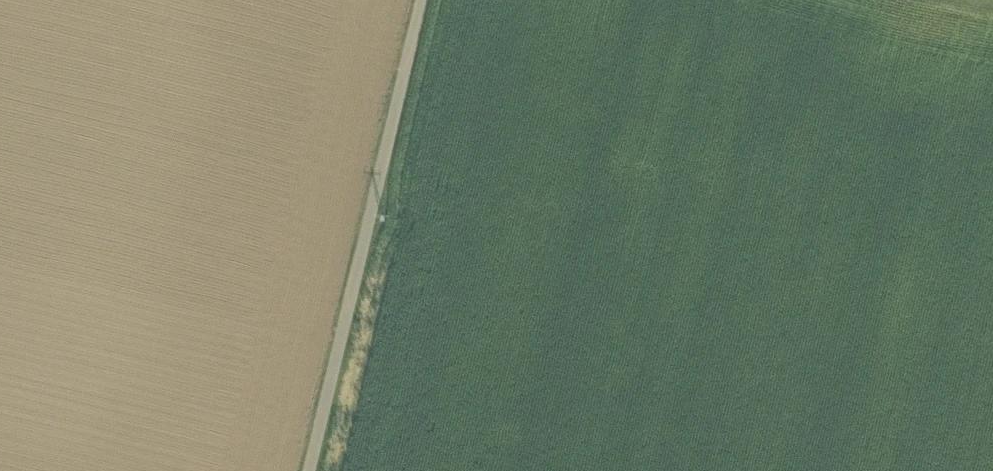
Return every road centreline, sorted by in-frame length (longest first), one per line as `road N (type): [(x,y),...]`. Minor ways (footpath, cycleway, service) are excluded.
road 1 (track): [(310,470),(423,0)]

